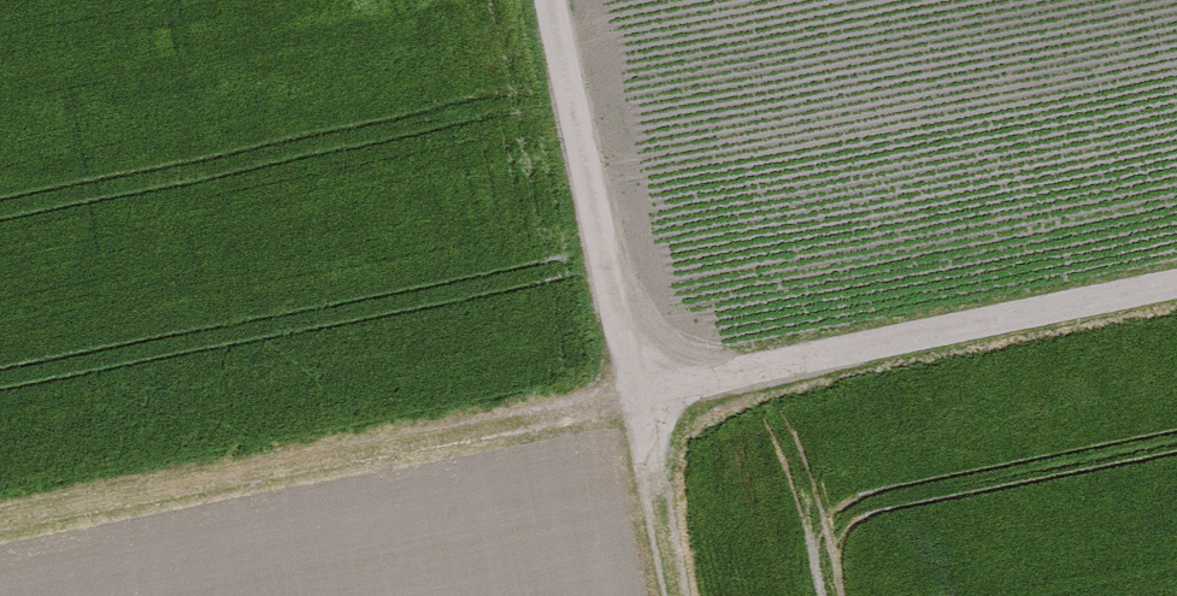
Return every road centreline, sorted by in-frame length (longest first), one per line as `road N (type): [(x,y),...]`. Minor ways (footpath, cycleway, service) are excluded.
road 1 (track): [(0,521),(1176,285)]
road 2 (track): [(553,0),(682,595)]

